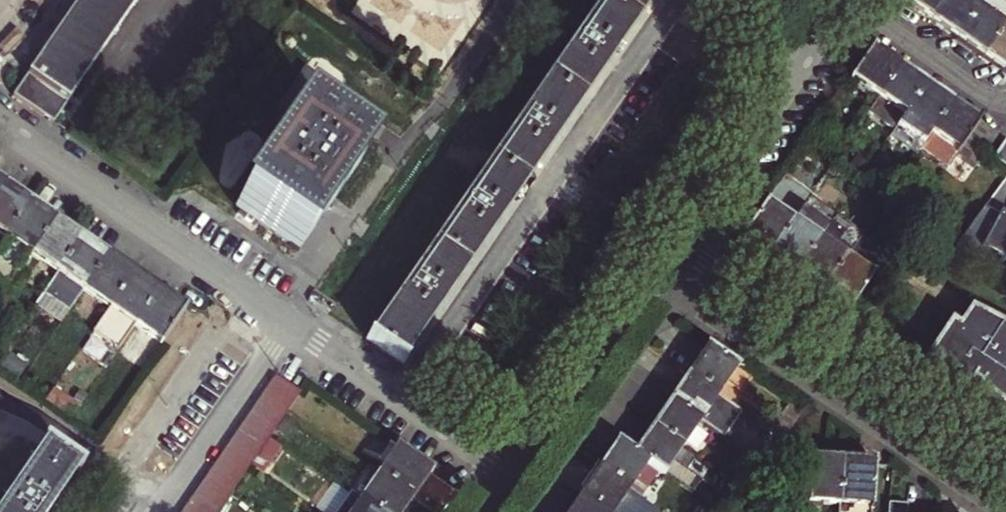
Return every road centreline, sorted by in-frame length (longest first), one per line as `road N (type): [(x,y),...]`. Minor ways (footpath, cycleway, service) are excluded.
road 1 (residential): [(672,0),(399,400)]
road 2 (residential): [(723,273),(698,311),(1005,511)]
road 3 (residential): [(290,324),(0,124)]
road 4 (residential): [(723,273),(1005,462)]
road 5 (residential): [(678,243),(513,478)]
road 6 (residential): [(290,324),(165,501)]
road 7 (residential): [(0,388),(165,501)]
road 8 (residential): [(789,83),(678,243)]
road 9 (residential): [(847,2),(1005,101)]
road 10 (residential): [(513,478),(399,400)]
road 11 (residential): [(399,400),(290,324)]

